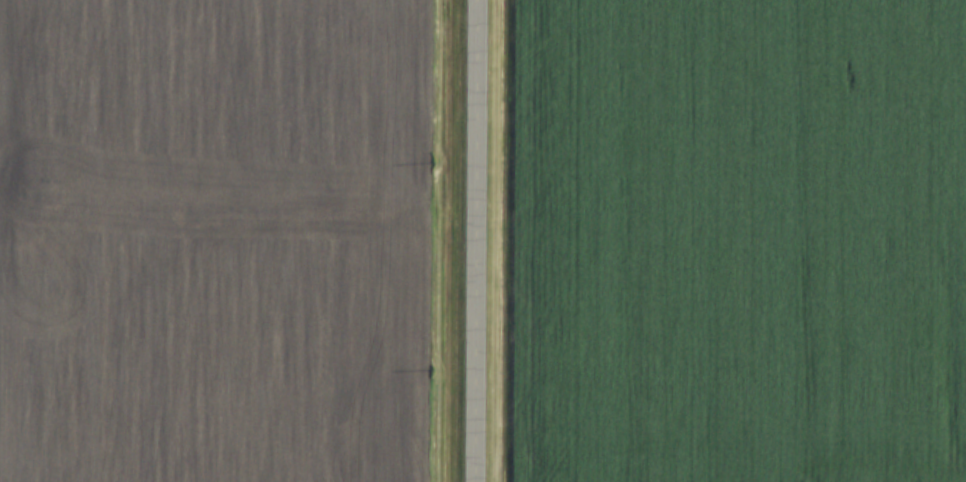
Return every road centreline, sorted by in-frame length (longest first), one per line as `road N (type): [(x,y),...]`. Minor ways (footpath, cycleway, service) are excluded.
road 1 (tertiary): [(480,481),(481,0)]

